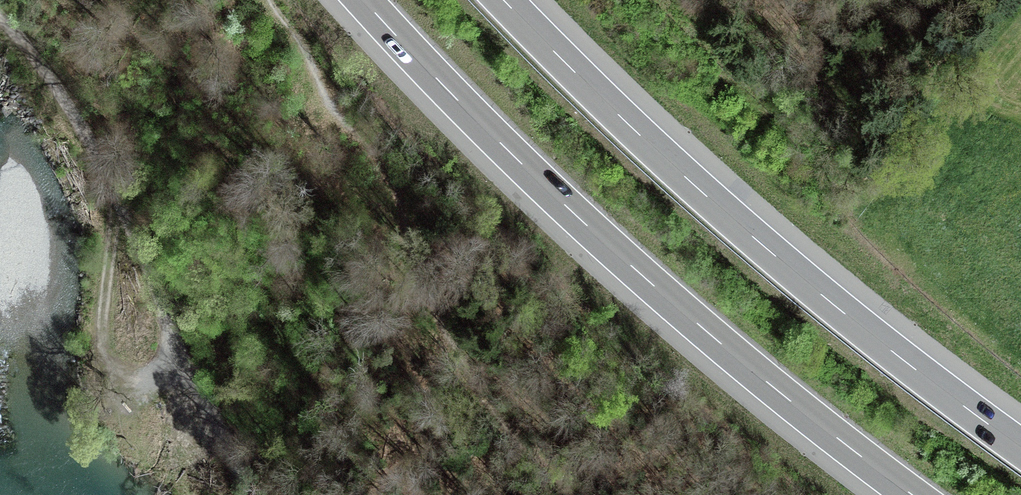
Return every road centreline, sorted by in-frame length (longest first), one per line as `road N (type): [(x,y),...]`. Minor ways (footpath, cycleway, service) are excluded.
road 1 (motorway): [(364,0),(636,270),(912,494)]
road 2 (motorway): [(1020,448),(767,249),(503,0)]
road 3 (track): [(580,494),(445,363),(420,303),(411,228),(392,177),(267,0)]
road 4 (track): [(0,18),(56,88),(121,214),(235,450),(245,494)]
road 5 (track): [(121,214),(133,373),(150,423),(173,457)]

